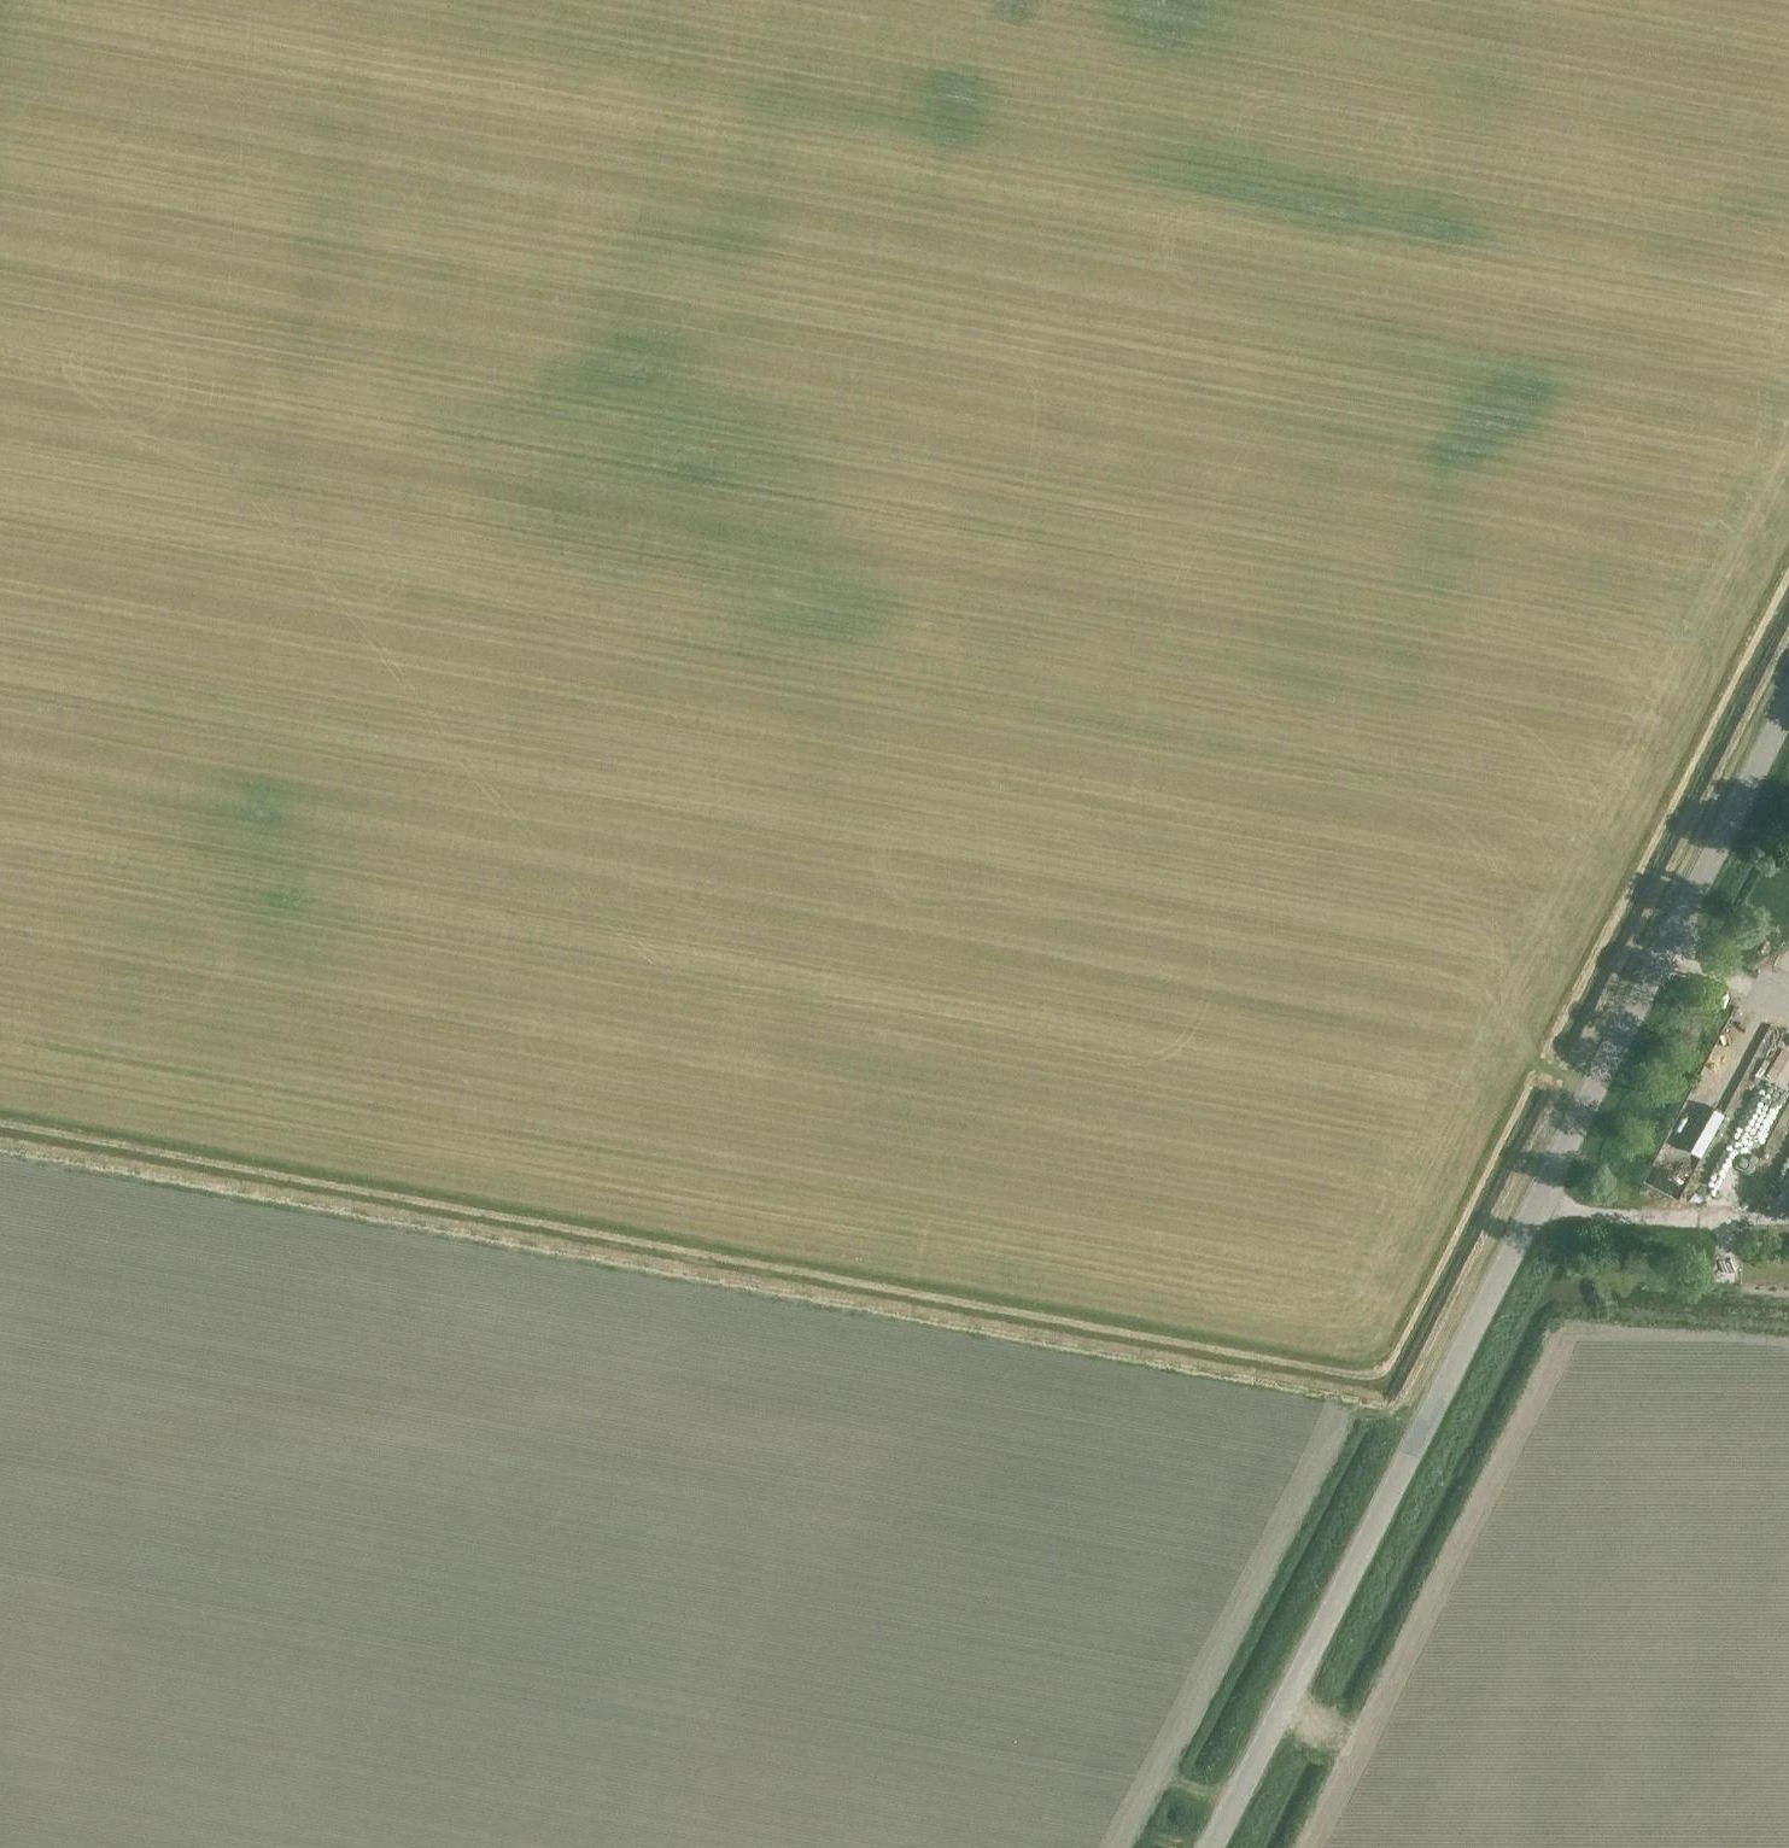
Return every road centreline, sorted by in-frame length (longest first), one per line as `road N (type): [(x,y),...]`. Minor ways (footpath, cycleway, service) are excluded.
road 1 (tertiary): [(1227,1847),(1463,1334),(1788,699)]

